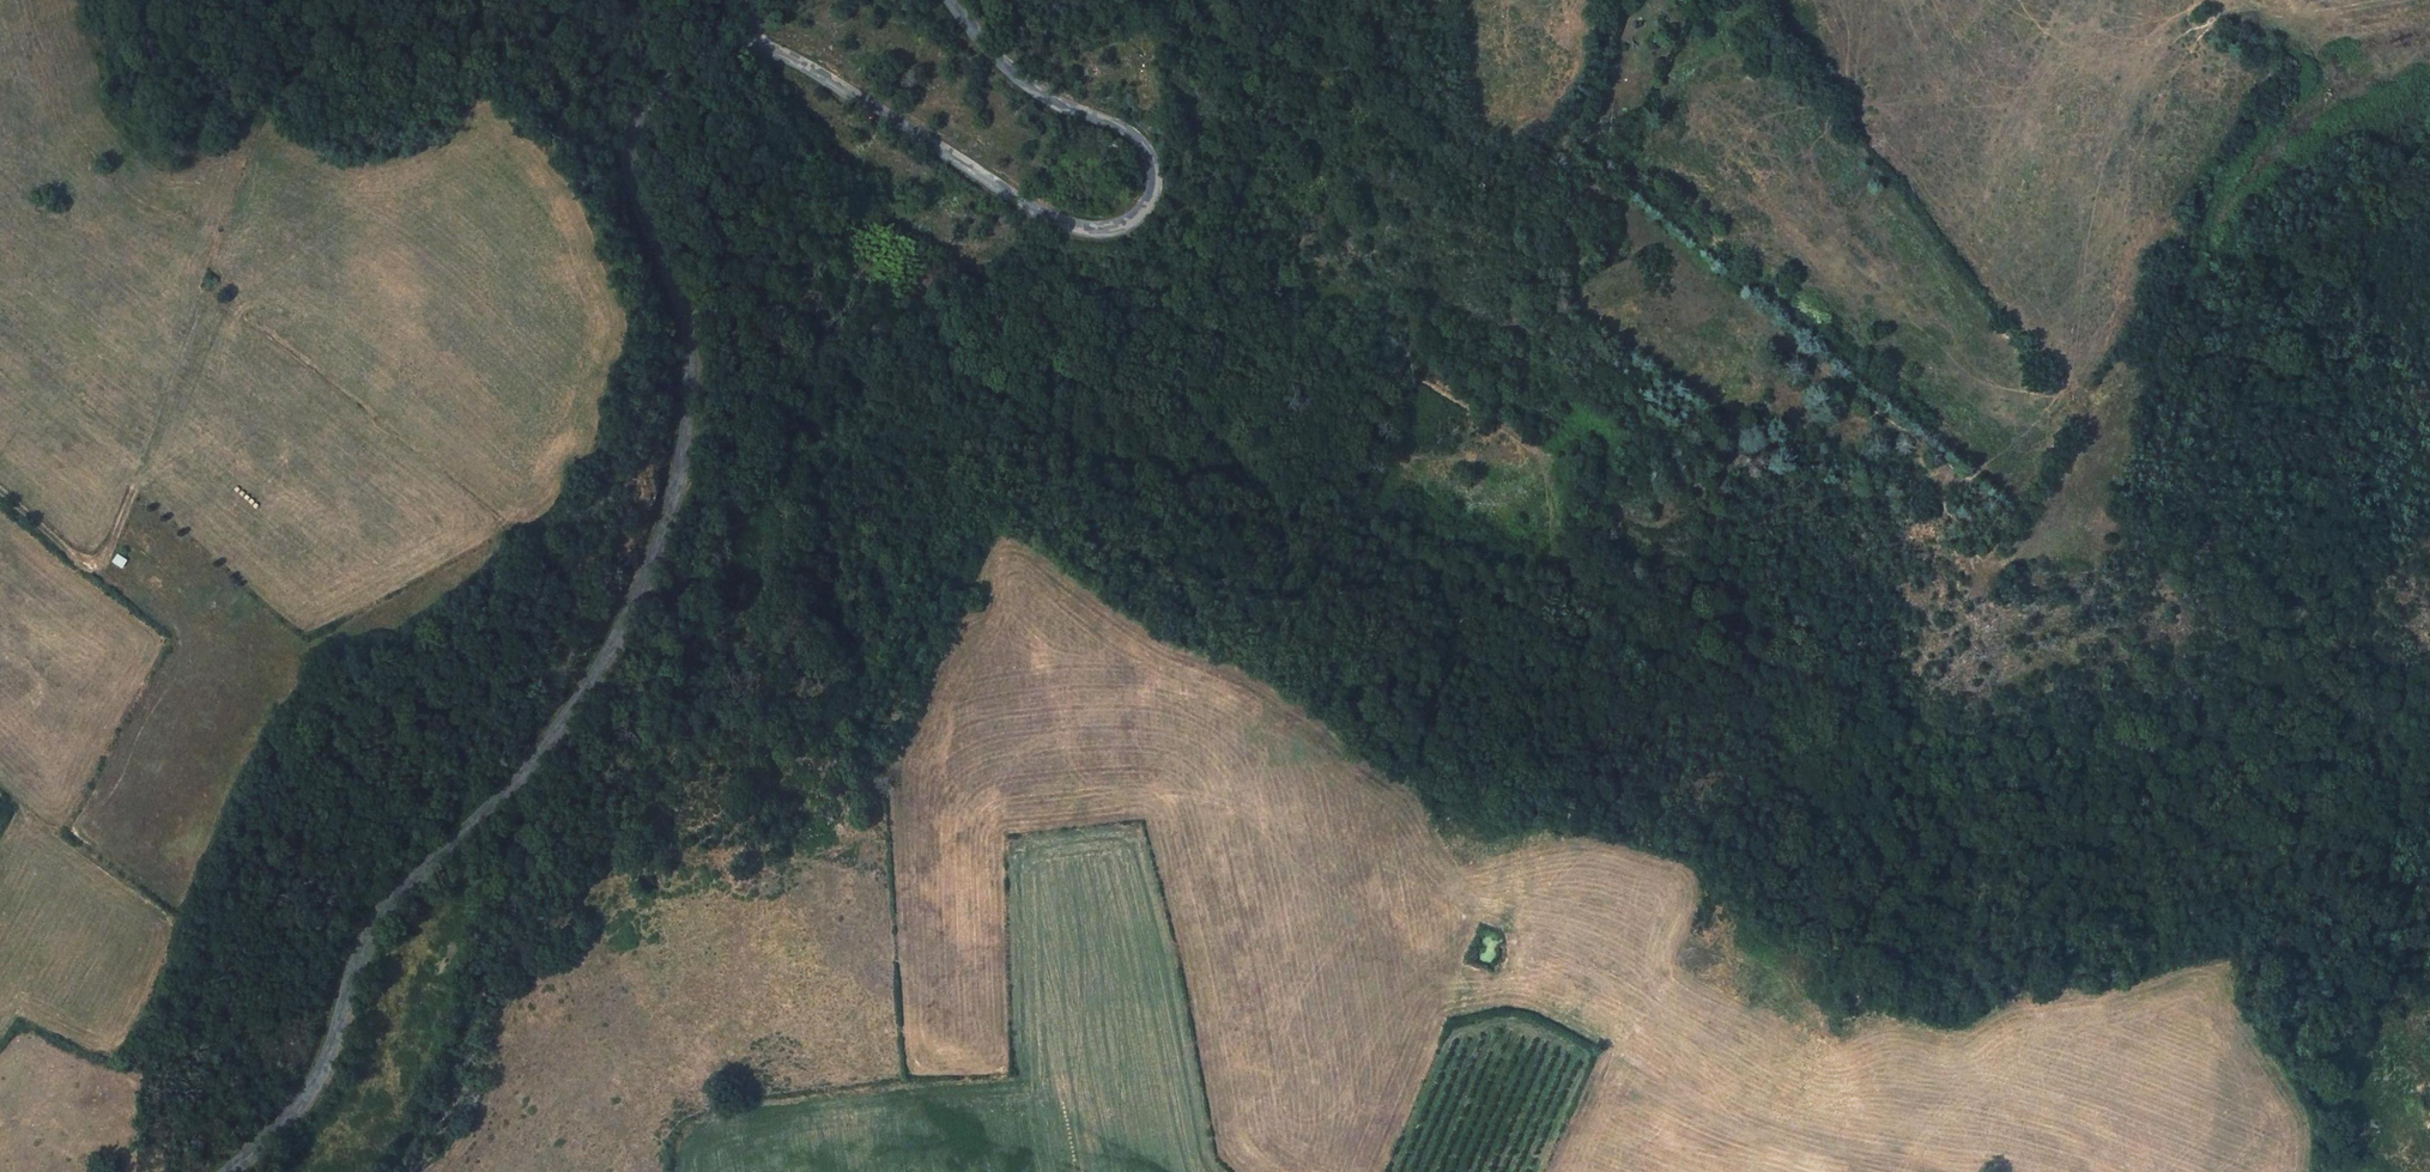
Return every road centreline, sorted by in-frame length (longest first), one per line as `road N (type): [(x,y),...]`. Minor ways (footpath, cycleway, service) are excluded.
road 1 (unclassified): [(947,0),(1042,97),(1095,115),(1145,146),(1152,191),(1130,225),(1094,235),(1031,218),(826,81),(770,54),(711,54),(659,90),(633,127),(630,186),(685,299),(691,388),(682,468),(652,559),(602,666),(524,768),(378,914),(324,1070),(298,1108),(231,1171)]
road 2 (track): [(0,492),(85,563),(103,563),(133,491)]

